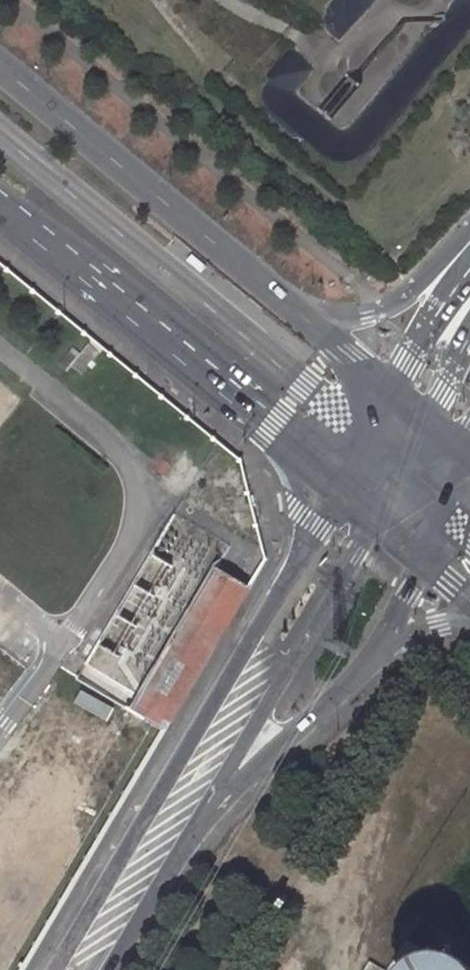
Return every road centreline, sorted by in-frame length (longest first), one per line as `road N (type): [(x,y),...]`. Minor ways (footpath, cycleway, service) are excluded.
road 1 (tertiary): [(336,484),(48,969)]
road 2 (primary): [(0,212),(336,484)]
road 3 (primary): [(303,315),(0,66)]
road 4 (tertiary): [(228,784),(375,515)]
road 5 (tertiary): [(114,969),(228,784)]
road 6 (secondary): [(469,231),(409,293),(372,312),(303,315)]
road 7 (tertiary): [(228,784),(359,670)]
road 8 (secondary): [(469,267),(390,391)]
road 9 (tertiary): [(359,670),(421,556)]
road 10 (tertiary): [(359,670),(396,642),(469,620)]

